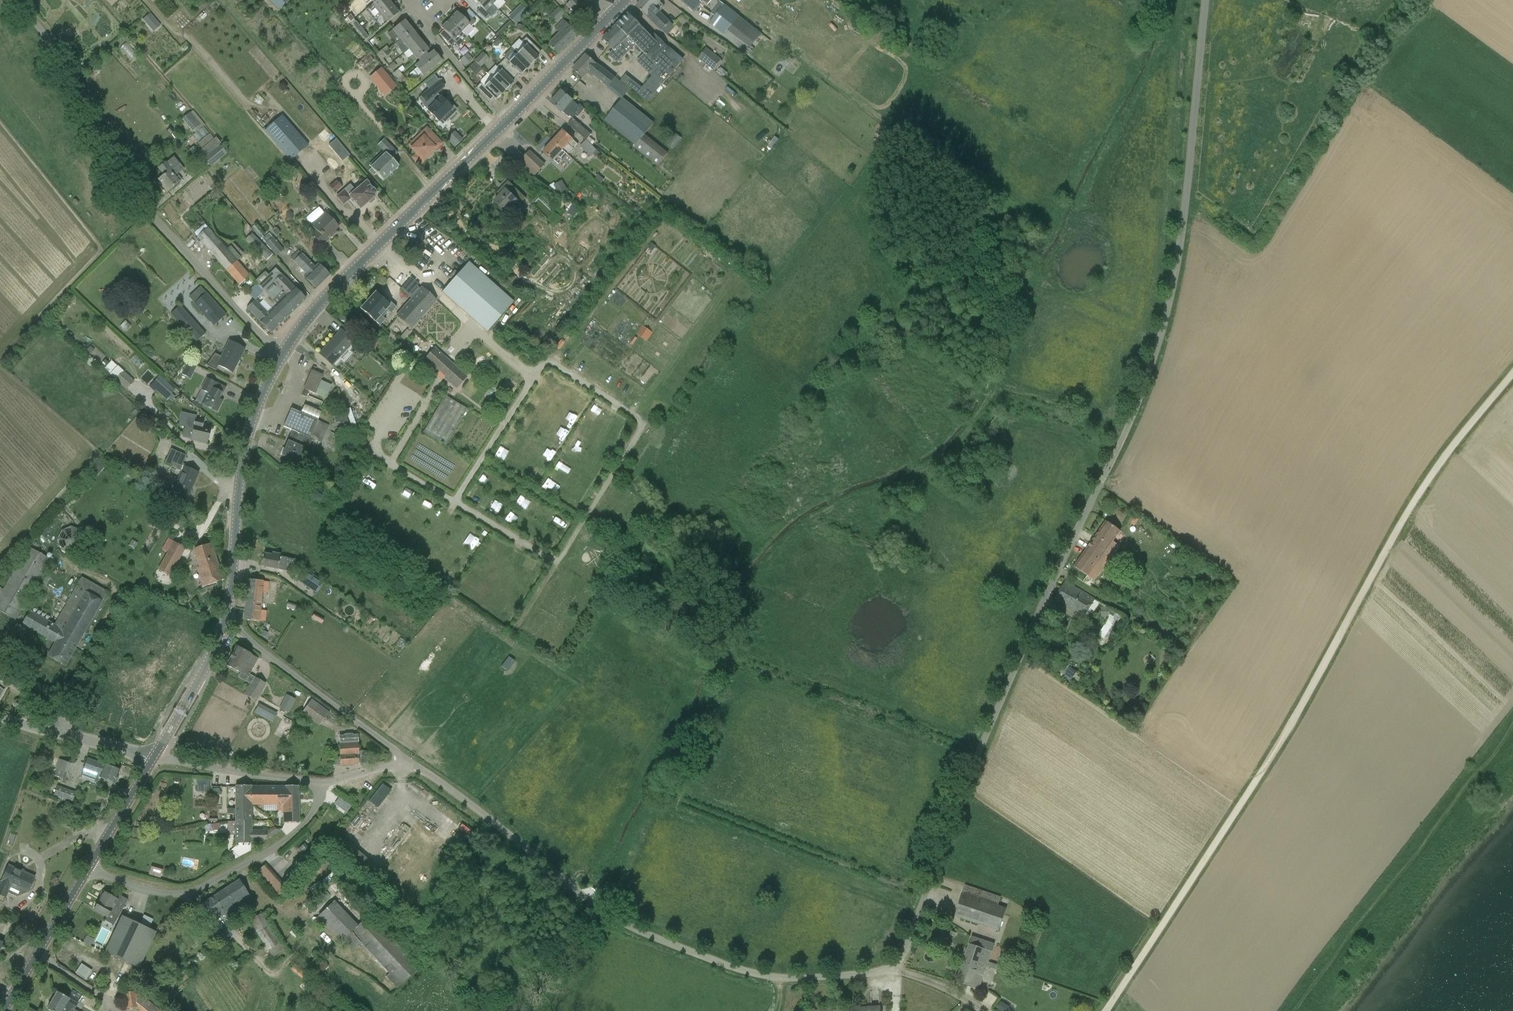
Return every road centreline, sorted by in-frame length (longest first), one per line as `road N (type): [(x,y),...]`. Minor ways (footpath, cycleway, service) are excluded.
road 1 (unclassified): [(408,763),(631,929),(781,978),(839,977),(895,964),(978,752),(1152,365),(1183,219),(1206,0)]
road 2 (track): [(1512,375),(1429,478),(1302,708),(1106,1010)]
road 3 (tertiary): [(283,353),(321,303),(615,12)]
road 4 (unclassified): [(283,353),(143,209),(47,37),(7,0)]
road 5 (tertiary): [(3,1010),(153,759)]
road 6 (tertiary): [(226,620),(247,441),(283,353)]
road 7 (unclassified): [(408,763),(226,620)]
road 8 (unclassified): [(320,784),(153,759)]
road 9 (tertiary): [(153,759),(226,620)]

